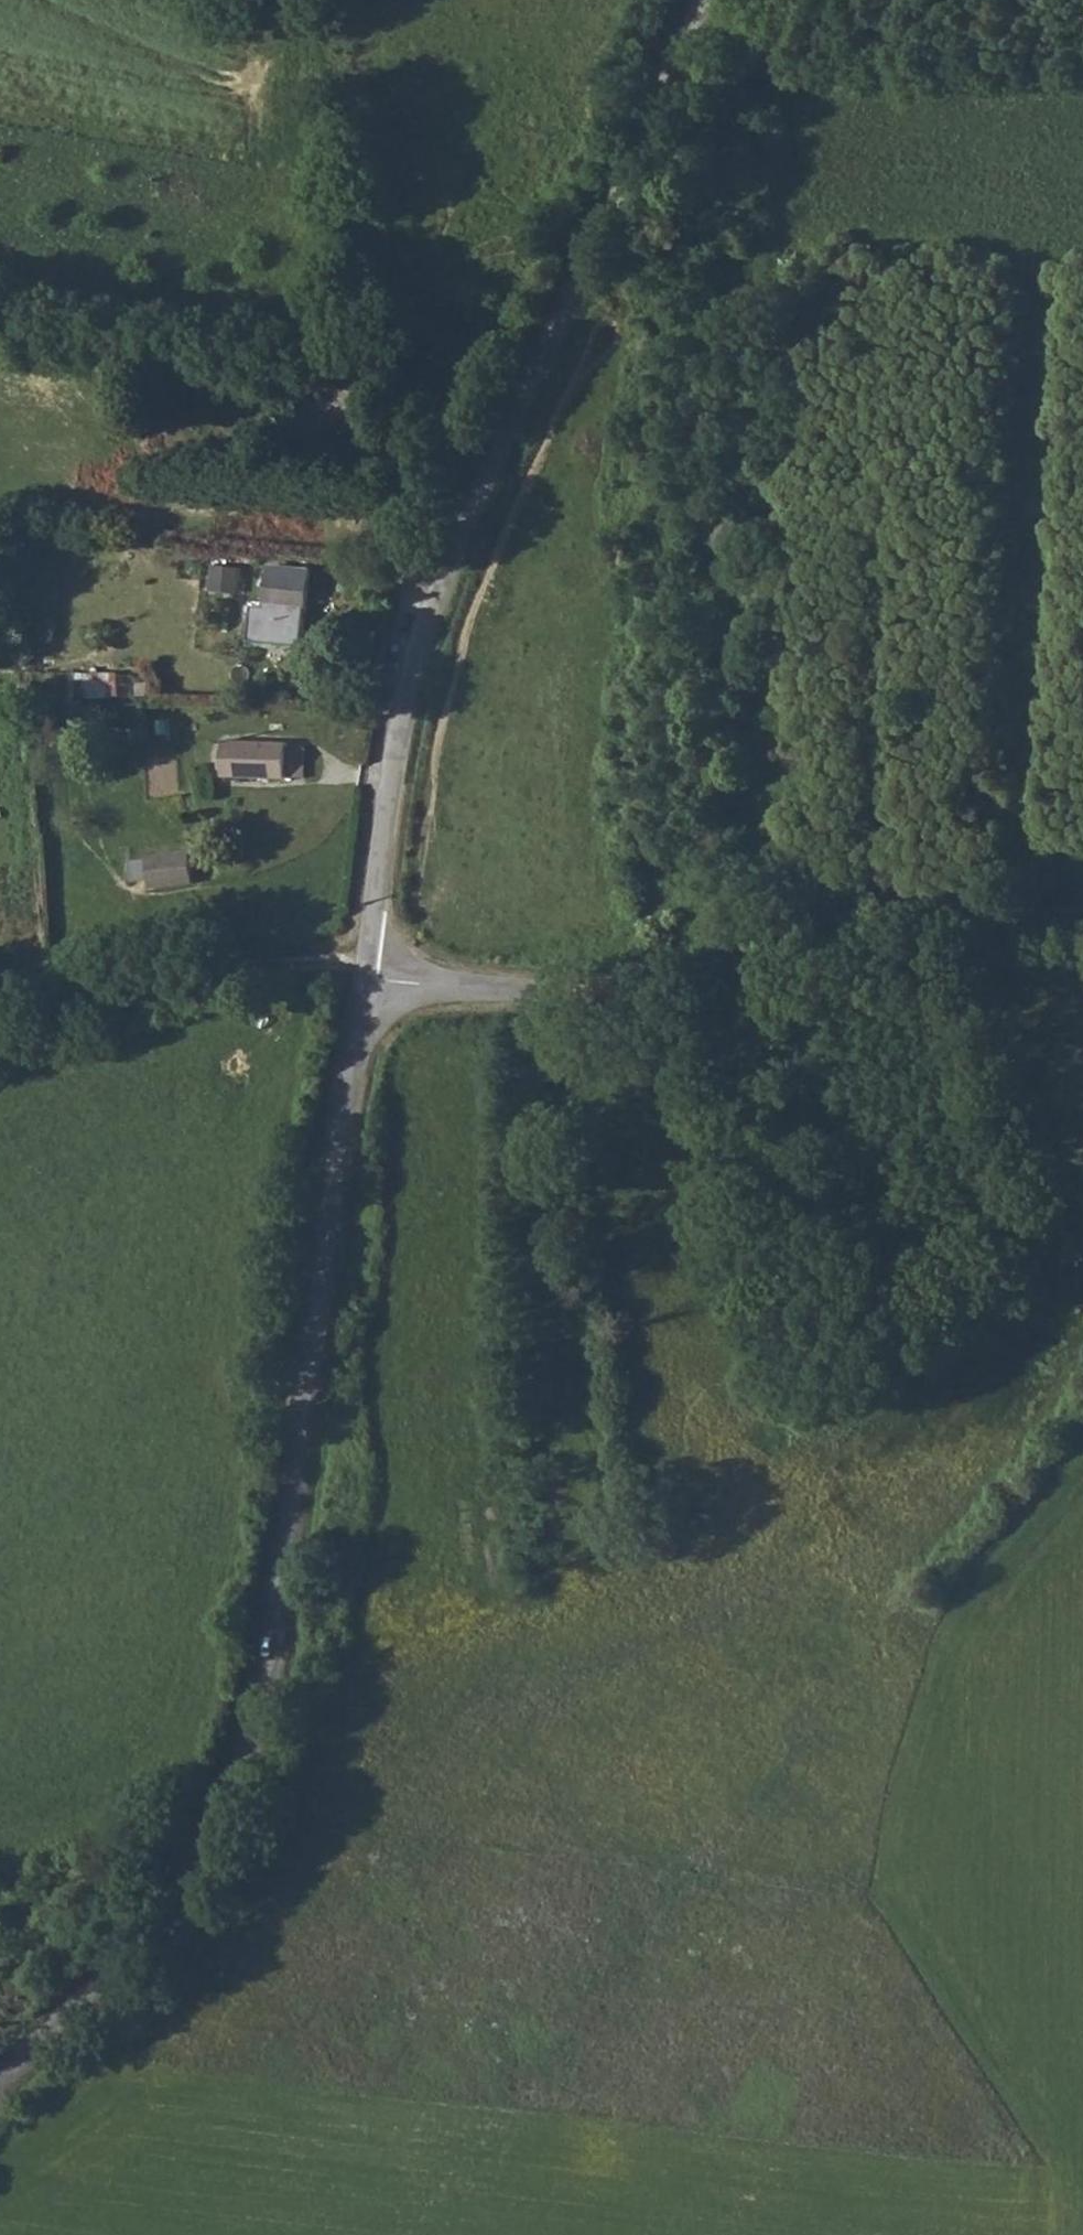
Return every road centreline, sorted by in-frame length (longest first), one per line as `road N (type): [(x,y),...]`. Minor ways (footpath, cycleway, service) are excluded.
road 1 (unclassified): [(362,985),(329,1268),(242,1804),(182,1900),(44,2050),(0,2083)]
road 2 (unclassified): [(712,0),(411,664),(362,985)]
road 3 (unclassified): [(1082,915),(703,977),(539,992),(362,985)]
road 4 (track): [(362,985),(285,970),(0,1014)]

